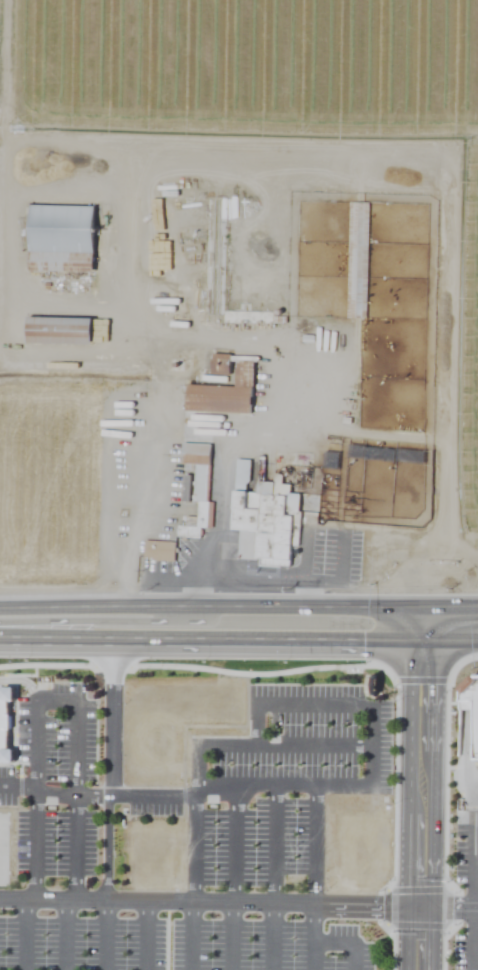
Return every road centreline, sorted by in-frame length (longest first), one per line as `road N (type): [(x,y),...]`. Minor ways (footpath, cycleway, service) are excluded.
road 1 (trunk): [(477,608),(0,604)]
road 2 (trunk): [(0,628),(425,633)]
road 3 (tertiary): [(424,969),(424,607)]
road 4 (trunk): [(0,622),(146,618),(164,616),(172,604)]

